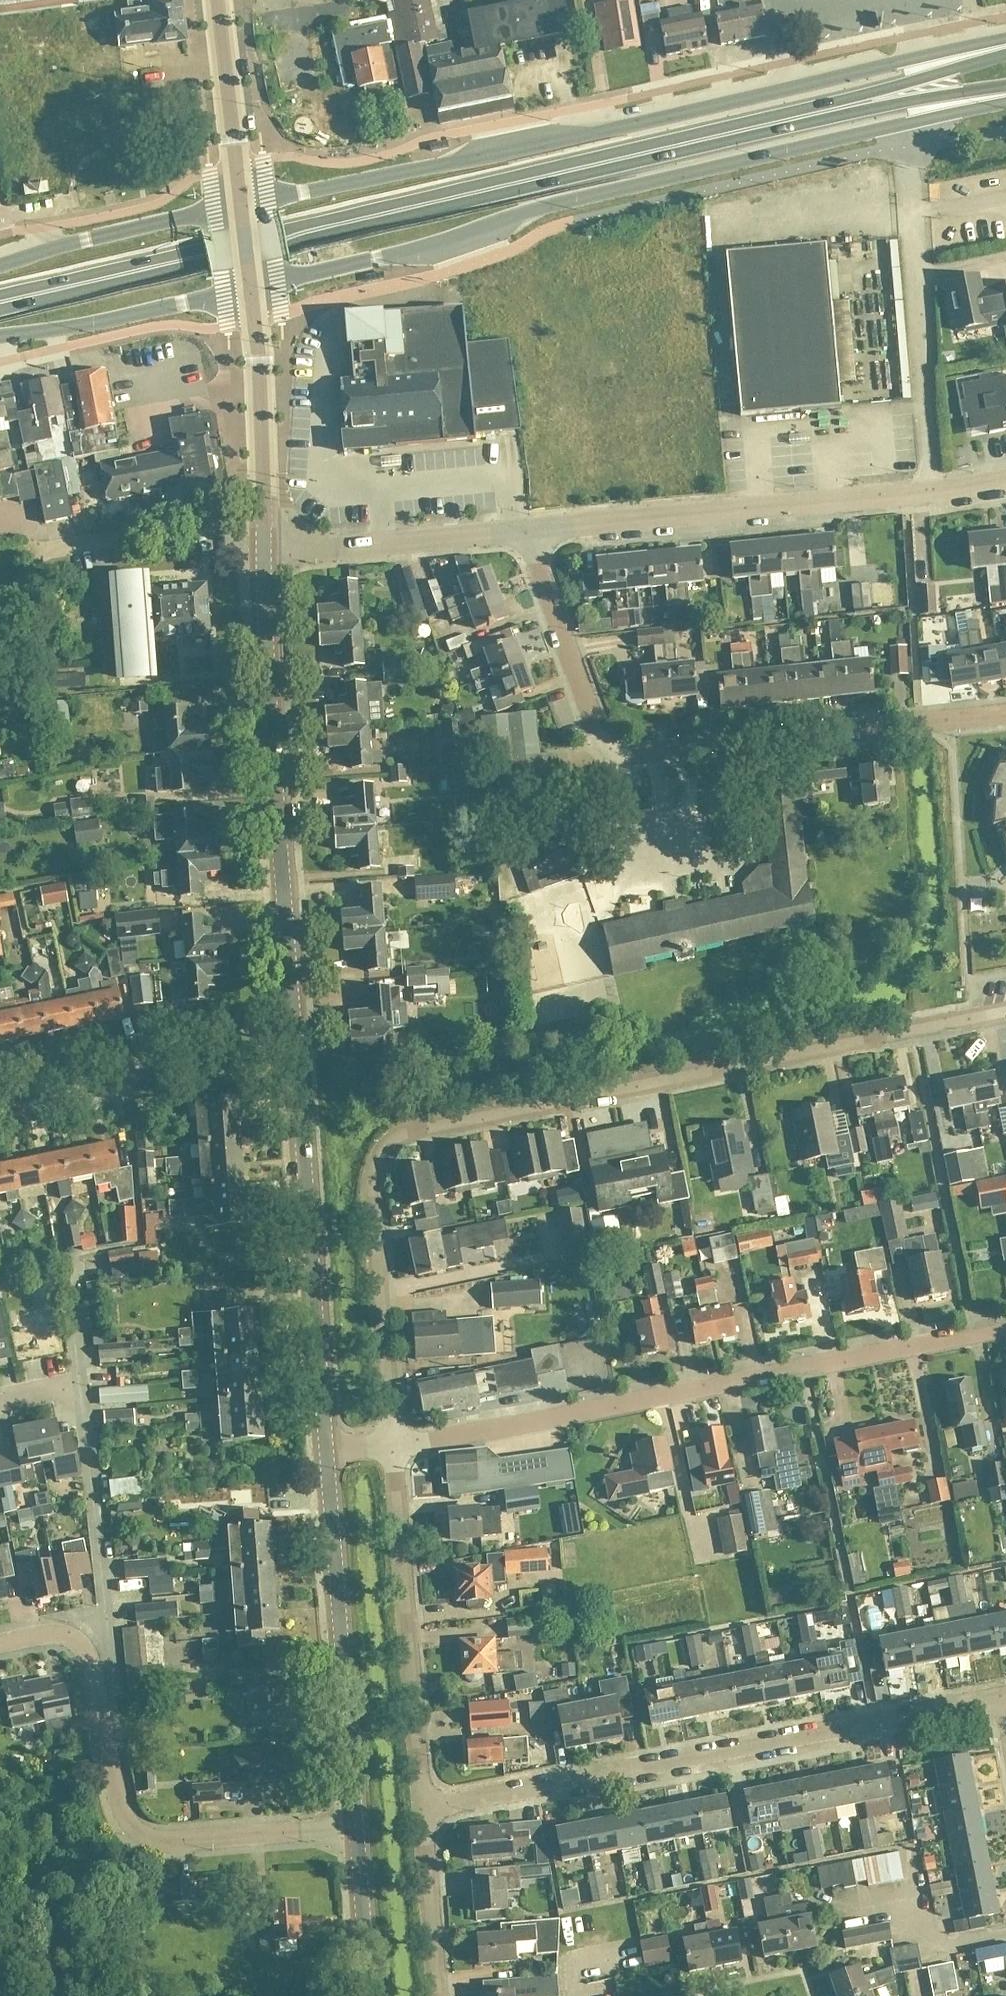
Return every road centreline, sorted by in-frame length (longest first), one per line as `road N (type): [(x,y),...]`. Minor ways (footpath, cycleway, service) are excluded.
road 1 (residential): [(392,1447),(373,1196),(380,1166),(400,1144),(1005,1014)]
road 2 (primary): [(0,304),(853,107)]
road 3 (secondary): [(1005,46),(241,208)]
road 4 (secondary): [(250,291),(406,255),(590,198),(1005,104)]
road 5 (residential): [(1005,719),(608,754),(538,564),(534,533)]
road 6 (residential): [(392,1447),(1005,1331)]
road 7 (residential): [(421,1815),(1000,1697)]
road 8 (tertiary): [(297,1049),(264,556)]
road 9 (residential): [(534,533),(938,494),(1005,480)]
road 10 (tertiary): [(328,1453),(297,1049)]
road 11 (residential): [(356,1827),(180,1843),(138,1836),(121,1812),(96,1679)]
road 12 (tertiary): [(356,1827),(328,1453)]
road 13 (residential): [(421,1815),(392,1447)]
road 14 (residential): [(262,515),(40,550),(0,631)]
road 15 (residential): [(0,1108),(297,1049)]
road 16 (residential): [(96,1679),(110,1657),(87,1411)]
road 17 (residential): [(264,556),(534,533)]
road 18 (secondary): [(0,338),(250,291)]
road 19 (secondary): [(241,208),(0,267)]
road 20 (tertiary): [(262,515),(250,291)]
road 21 (secondary): [(241,208),(216,0)]
road 22 (residential): [(437,1995),(421,1815)]
road 23 (tertiary): [(369,1995),(356,1827)]
road 24 (primary): [(1005,57),(853,107)]
road 25 (primary): [(853,107),(1005,91)]
road 26 (residential): [(87,1411),(68,1274)]
road 27 (residential): [(96,1679),(84,1644),(49,1636),(0,1647)]

